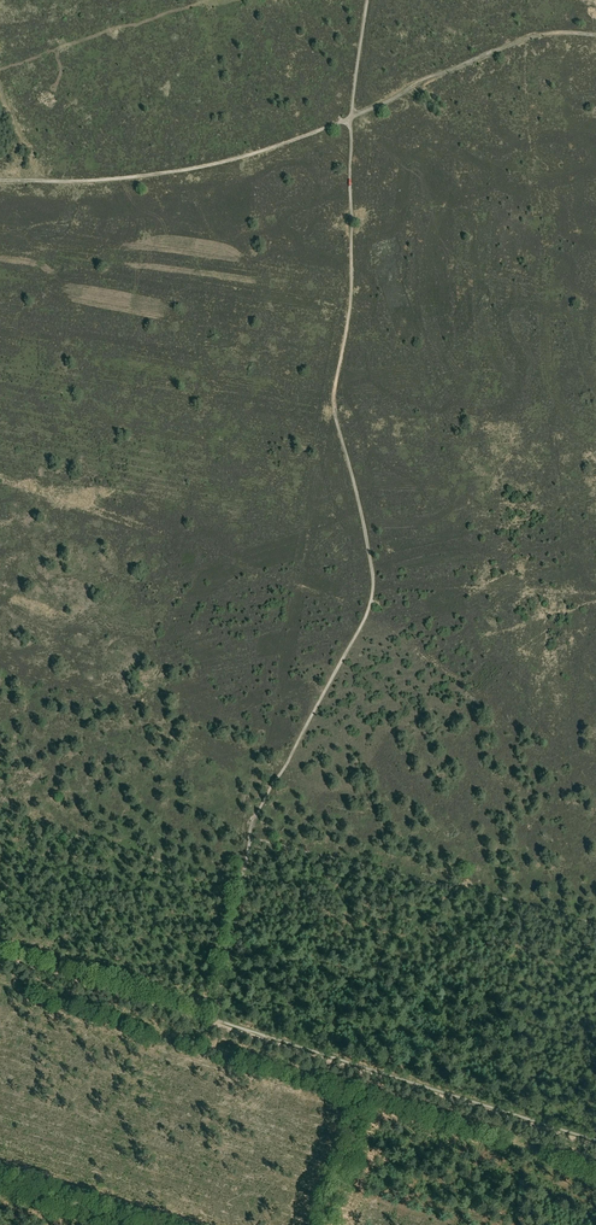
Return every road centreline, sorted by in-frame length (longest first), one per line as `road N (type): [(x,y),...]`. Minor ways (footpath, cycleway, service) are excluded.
road 1 (track): [(595,1144),(0,957)]

